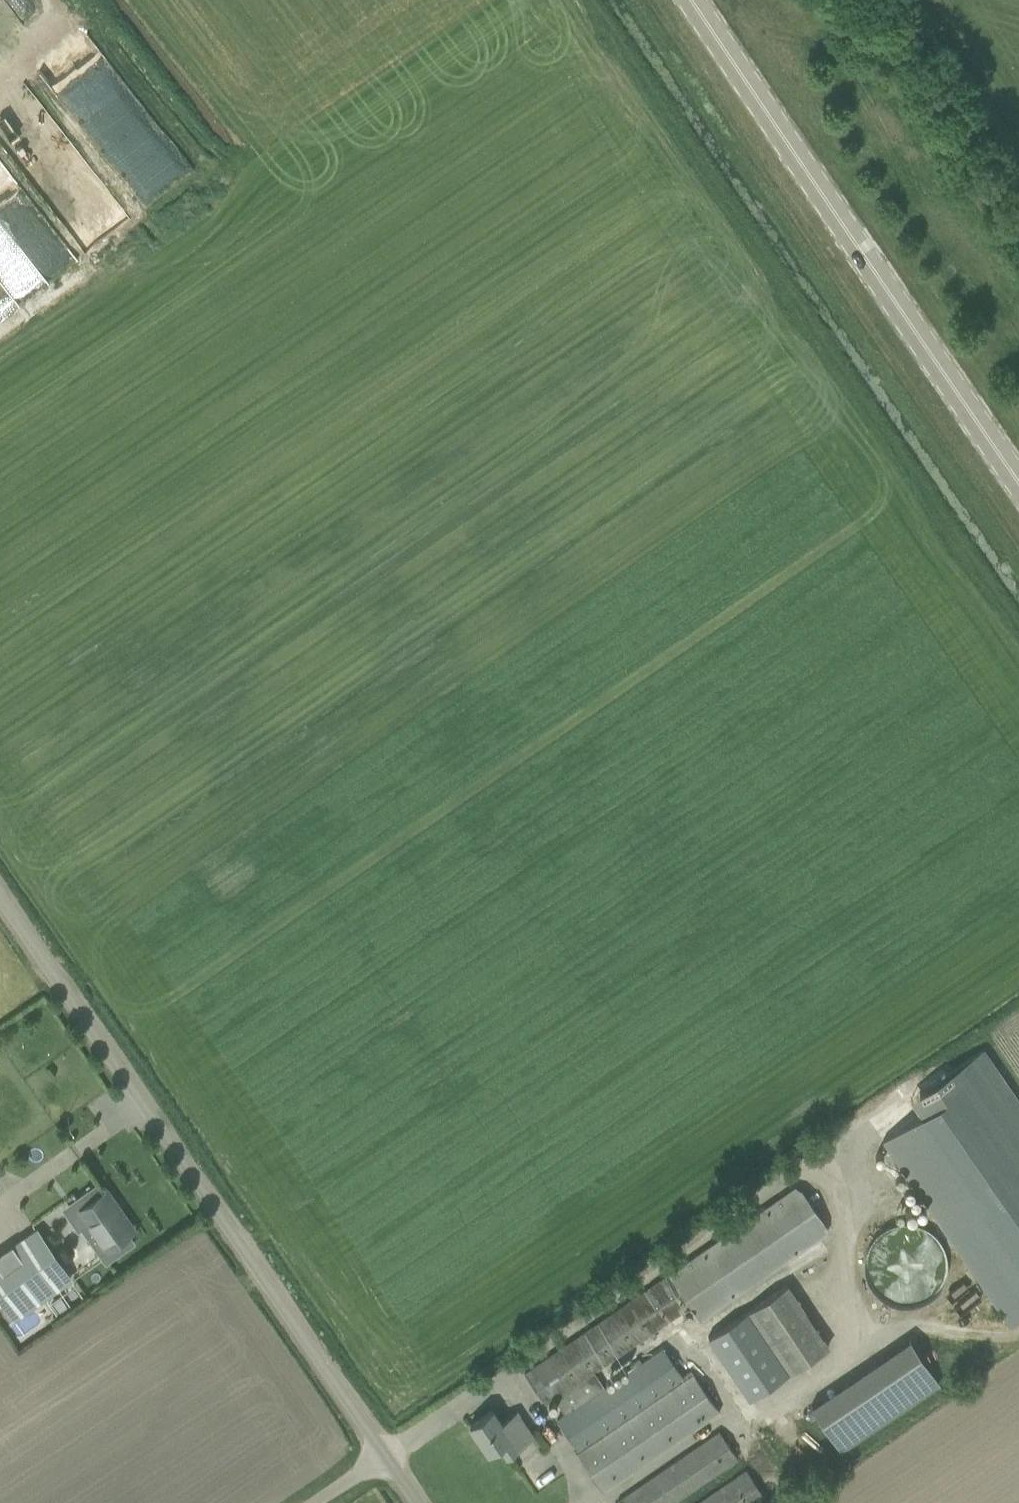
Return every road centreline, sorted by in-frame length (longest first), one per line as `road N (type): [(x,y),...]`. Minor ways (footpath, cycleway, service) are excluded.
road 1 (unclassified): [(417,1502),(0,898)]
road 2 (primary): [(1018,478),(693,0)]

